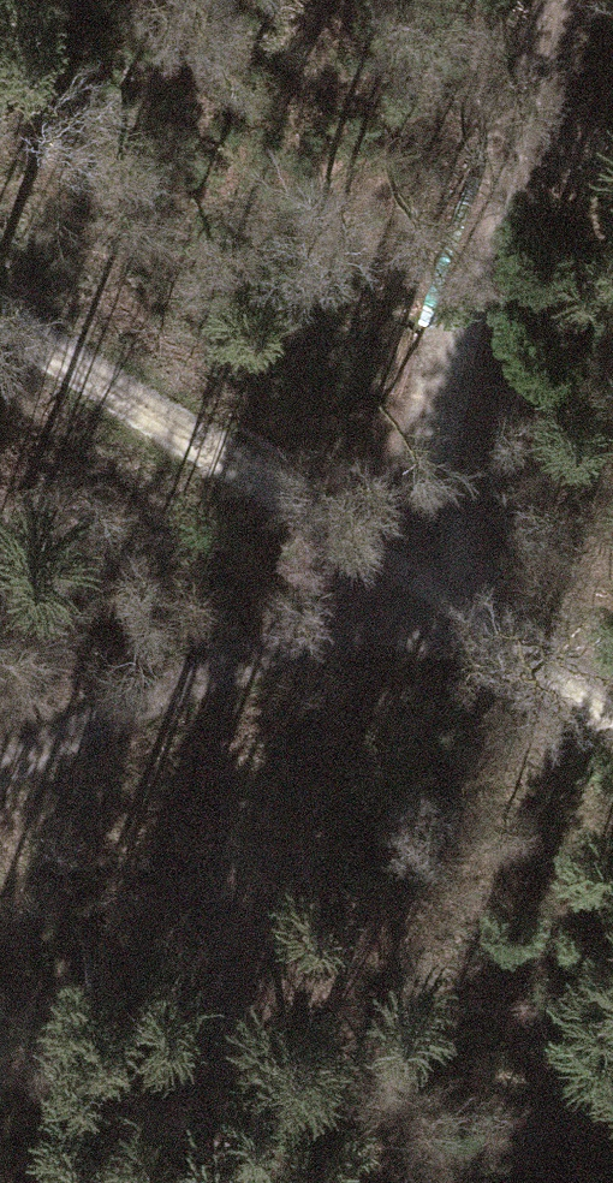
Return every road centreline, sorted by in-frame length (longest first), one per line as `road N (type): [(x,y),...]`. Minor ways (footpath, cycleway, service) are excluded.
road 1 (track): [(0,775),(56,740),(405,577),(554,0)]
road 2 (track): [(612,721),(0,306)]

